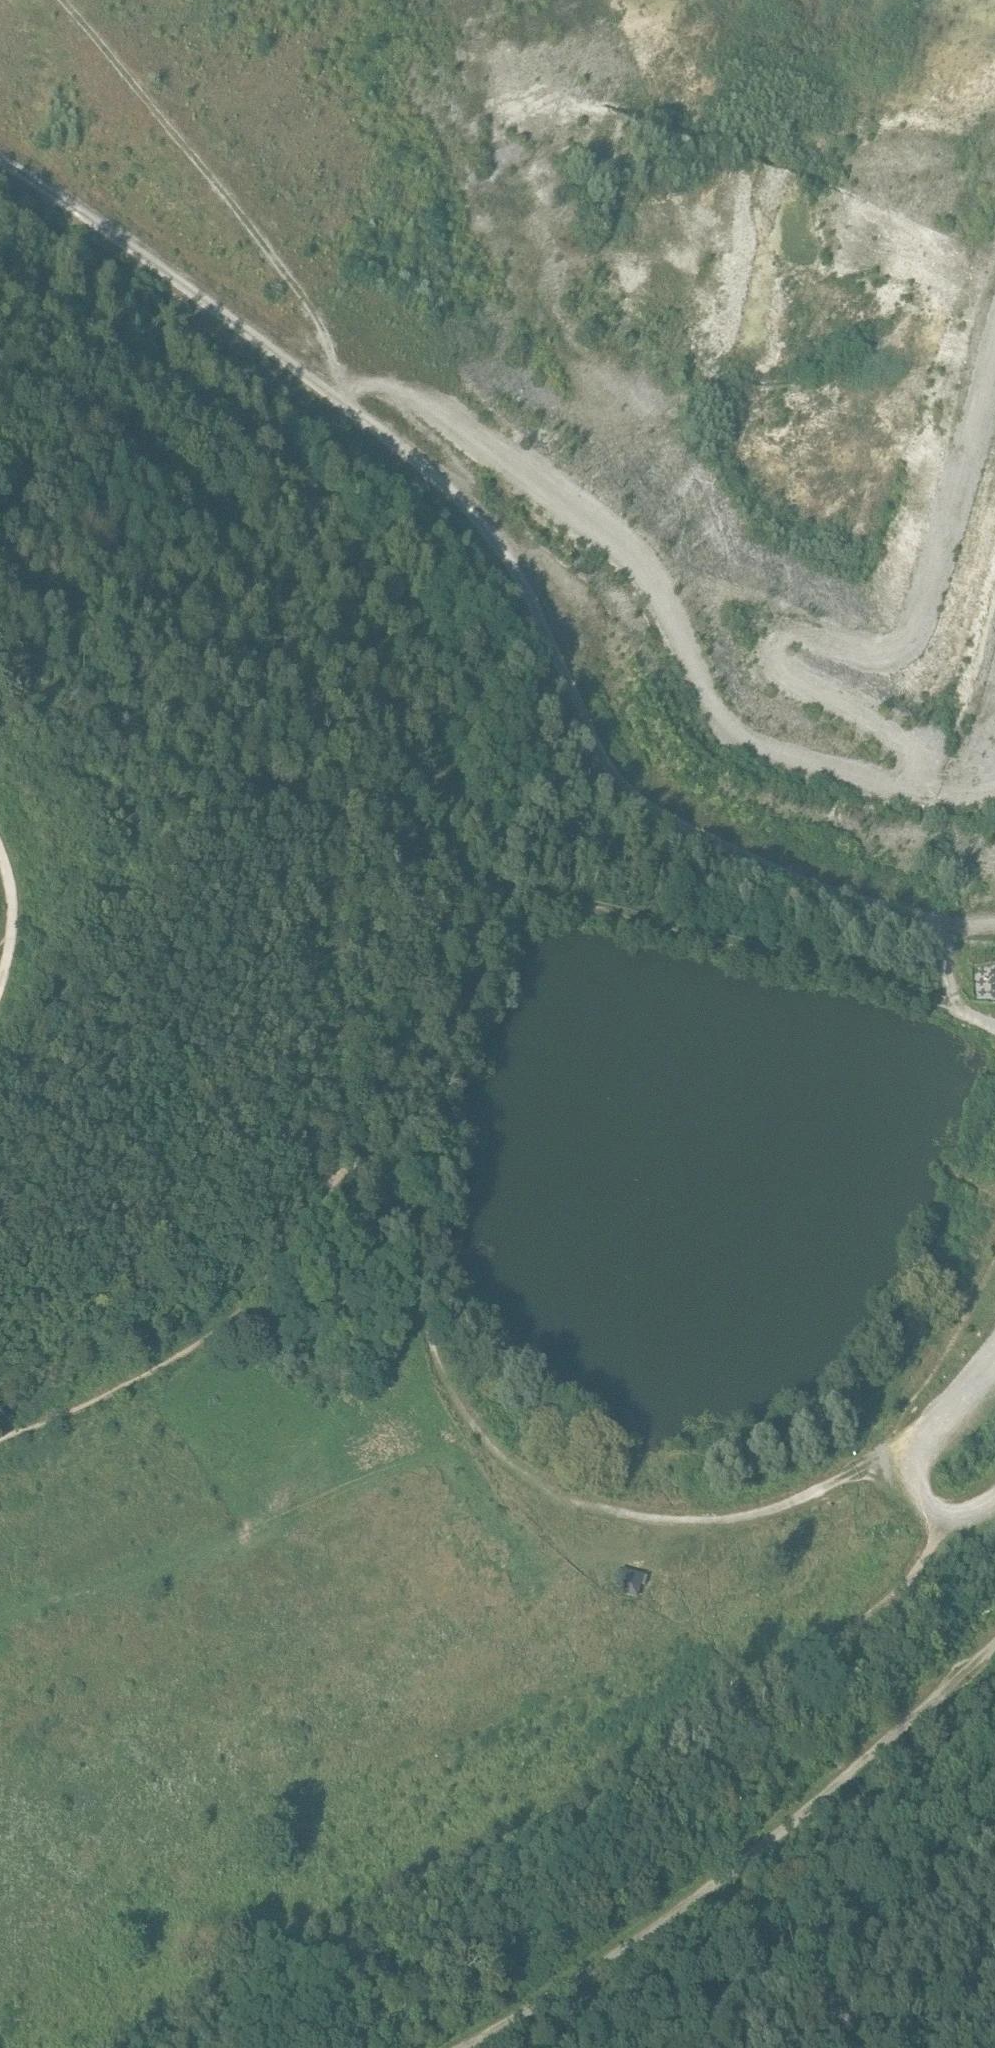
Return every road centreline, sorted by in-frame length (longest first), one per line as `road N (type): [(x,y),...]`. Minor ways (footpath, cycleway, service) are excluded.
road 1 (track): [(62,0),(310,310),(321,347),(314,381),(347,376),(388,388),(636,552),(663,591),(717,715),(730,732),(771,751),(877,778),(908,778),(919,760),(867,708),(798,678),(774,657),(768,638),(796,624),(868,639),(904,626),(994,350)]
road 2 (track): [(994,924),(826,894),(678,826),(637,798),(582,734),(518,574),(445,484),(196,294),(0,165)]
road 3 (track): [(146,2047),(794,1666),(877,1610),(922,1562),(943,1512)]
road 4 (track): [(460,878),(470,766),(440,658),(355,532),(203,406),(0,283)]
road 5 (track): [(899,1451),(793,1498),(716,1518),(645,1515),(550,1484),(508,1459),(458,1404),(398,1234),(353,1154)]
road 6 (track): [(462,2047),(746,1860),(994,1643)]
road 7 (track): [(353,1154),(294,1256),(231,1319),(174,1360),(0,1437)]
road 8 (track): [(460,878),(440,989),(353,1154)]
road 9 (track): [(0,847),(14,895),(10,960),(0,983)]

